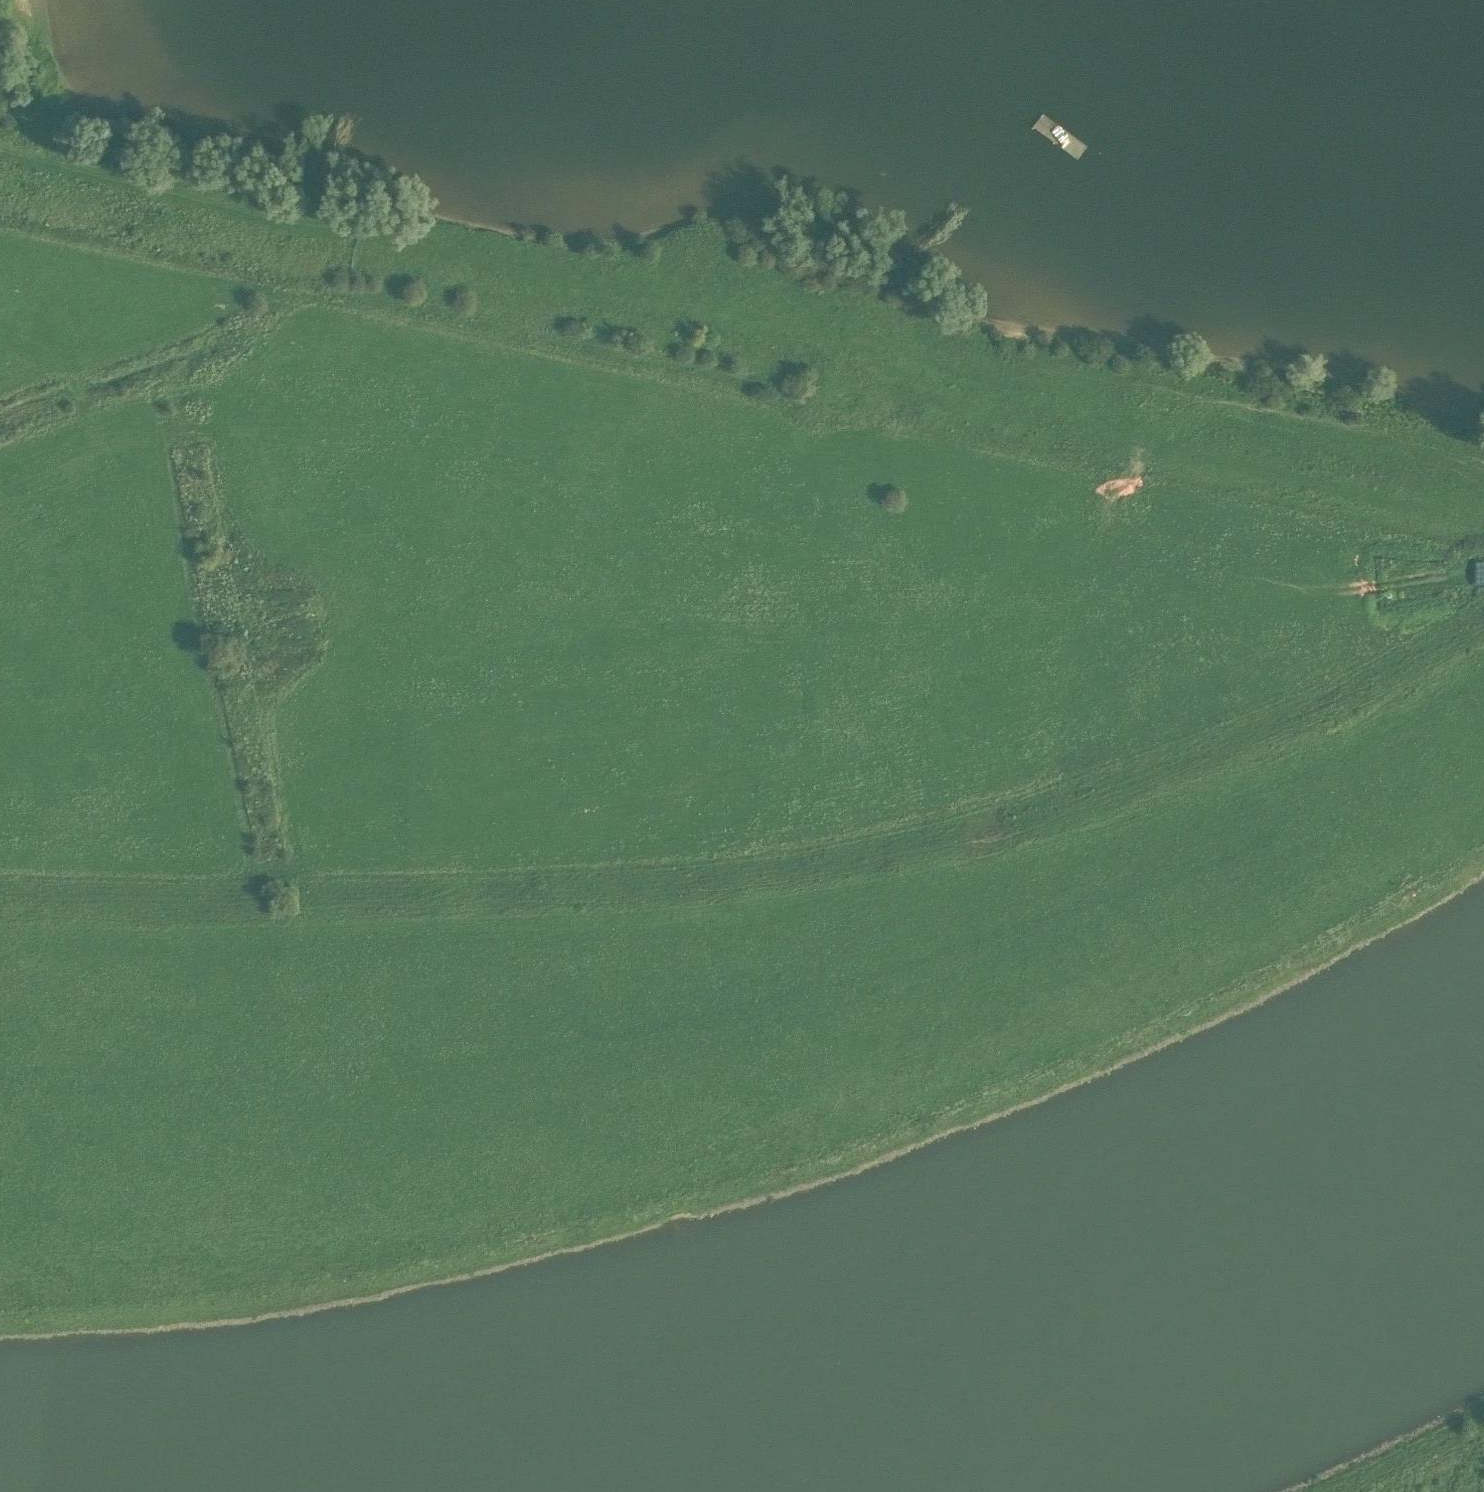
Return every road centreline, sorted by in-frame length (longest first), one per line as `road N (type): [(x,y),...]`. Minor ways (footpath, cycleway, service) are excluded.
road 1 (track): [(326,226),(0,148)]

